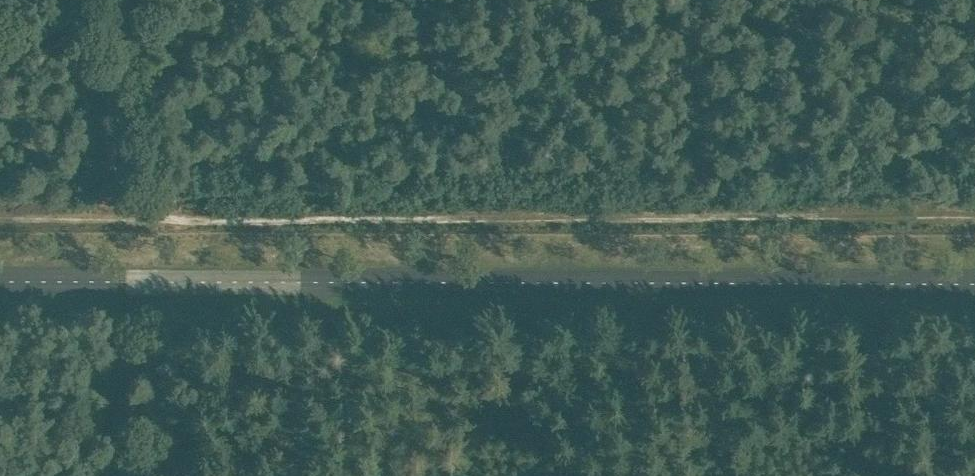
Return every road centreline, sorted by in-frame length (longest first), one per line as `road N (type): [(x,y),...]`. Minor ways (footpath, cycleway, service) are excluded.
road 1 (track): [(0,213),(974,216)]
road 2 (unclassified): [(974,282),(0,281)]
road 3 (track): [(114,213),(114,0)]

